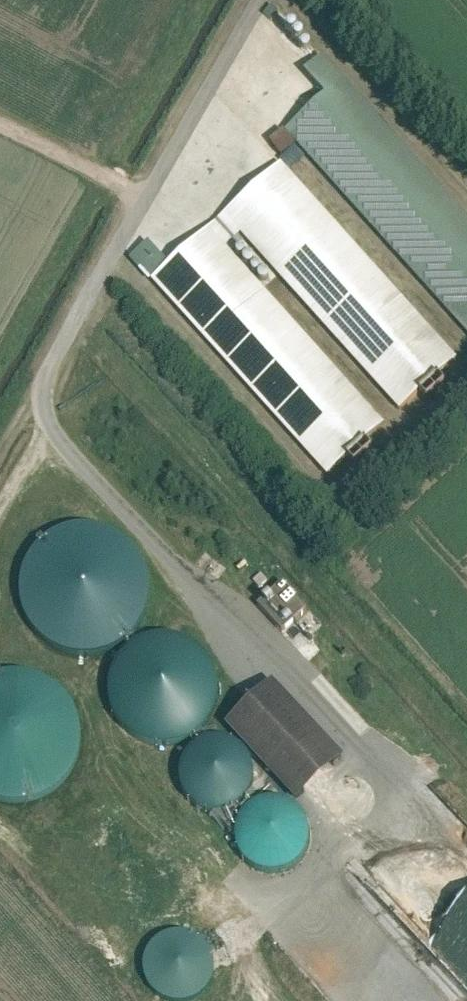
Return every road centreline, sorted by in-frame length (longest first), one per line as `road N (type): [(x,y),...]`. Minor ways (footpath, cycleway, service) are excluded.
road 1 (track): [(241,0),(64,298)]
road 2 (track): [(128,196),(0,127)]
road 3 (track): [(0,410),(64,298)]

